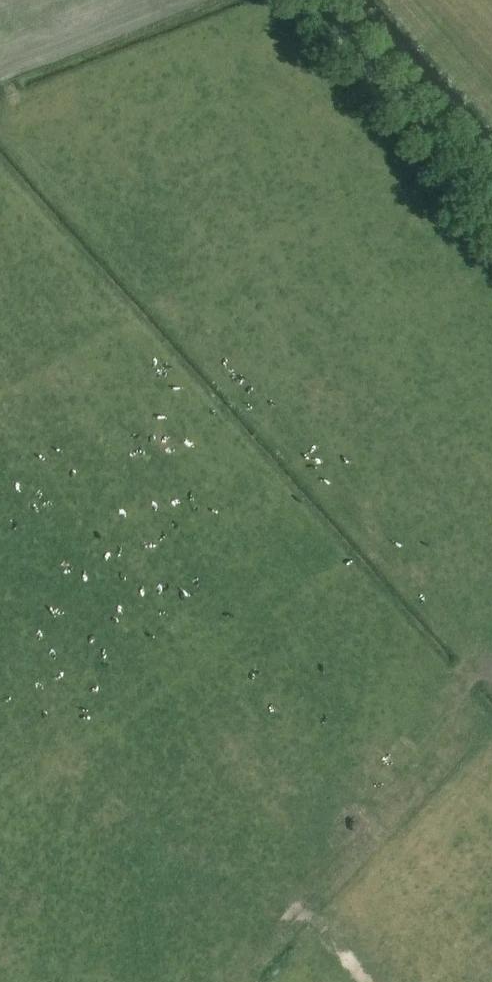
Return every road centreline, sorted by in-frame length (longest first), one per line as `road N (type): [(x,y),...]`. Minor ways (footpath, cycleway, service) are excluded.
road 1 (unclassified): [(491,204),(314,0)]

